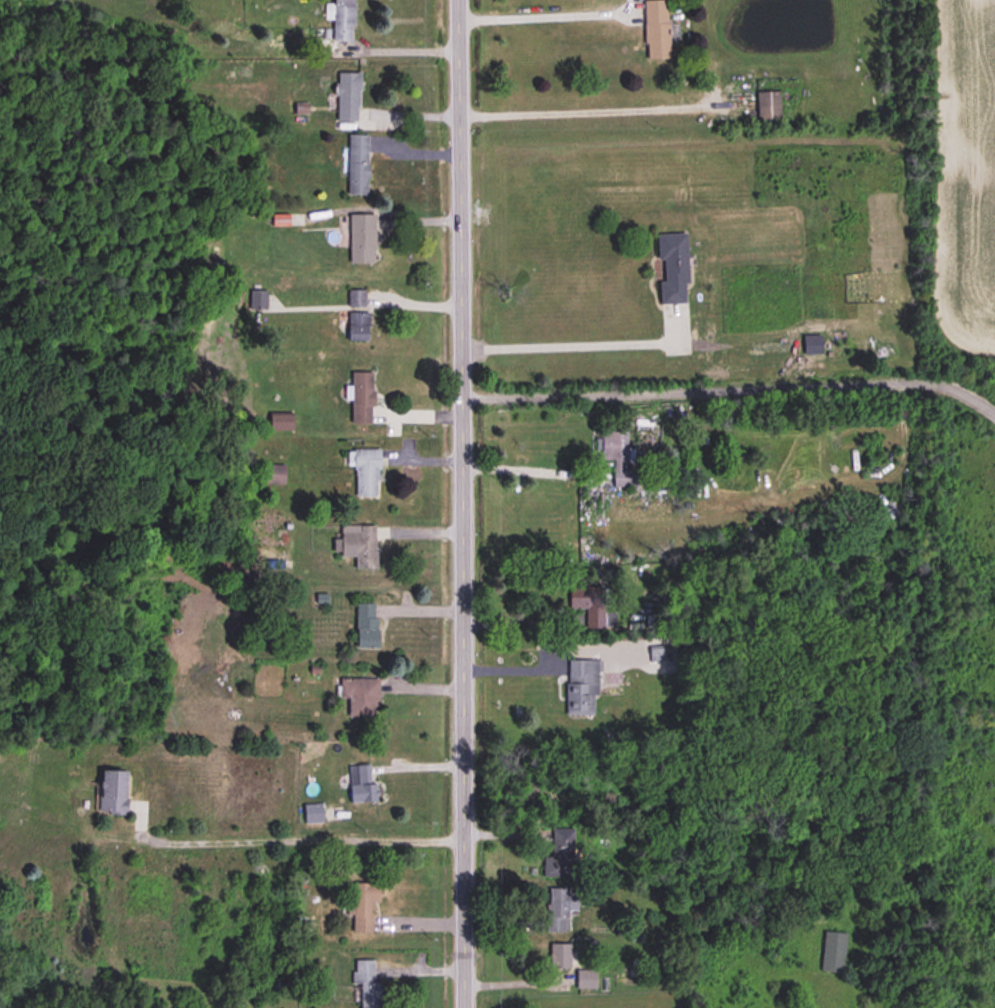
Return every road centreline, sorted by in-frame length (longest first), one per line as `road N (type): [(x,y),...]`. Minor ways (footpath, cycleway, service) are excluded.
road 1 (tertiary): [(463,1007),(458,0)]

